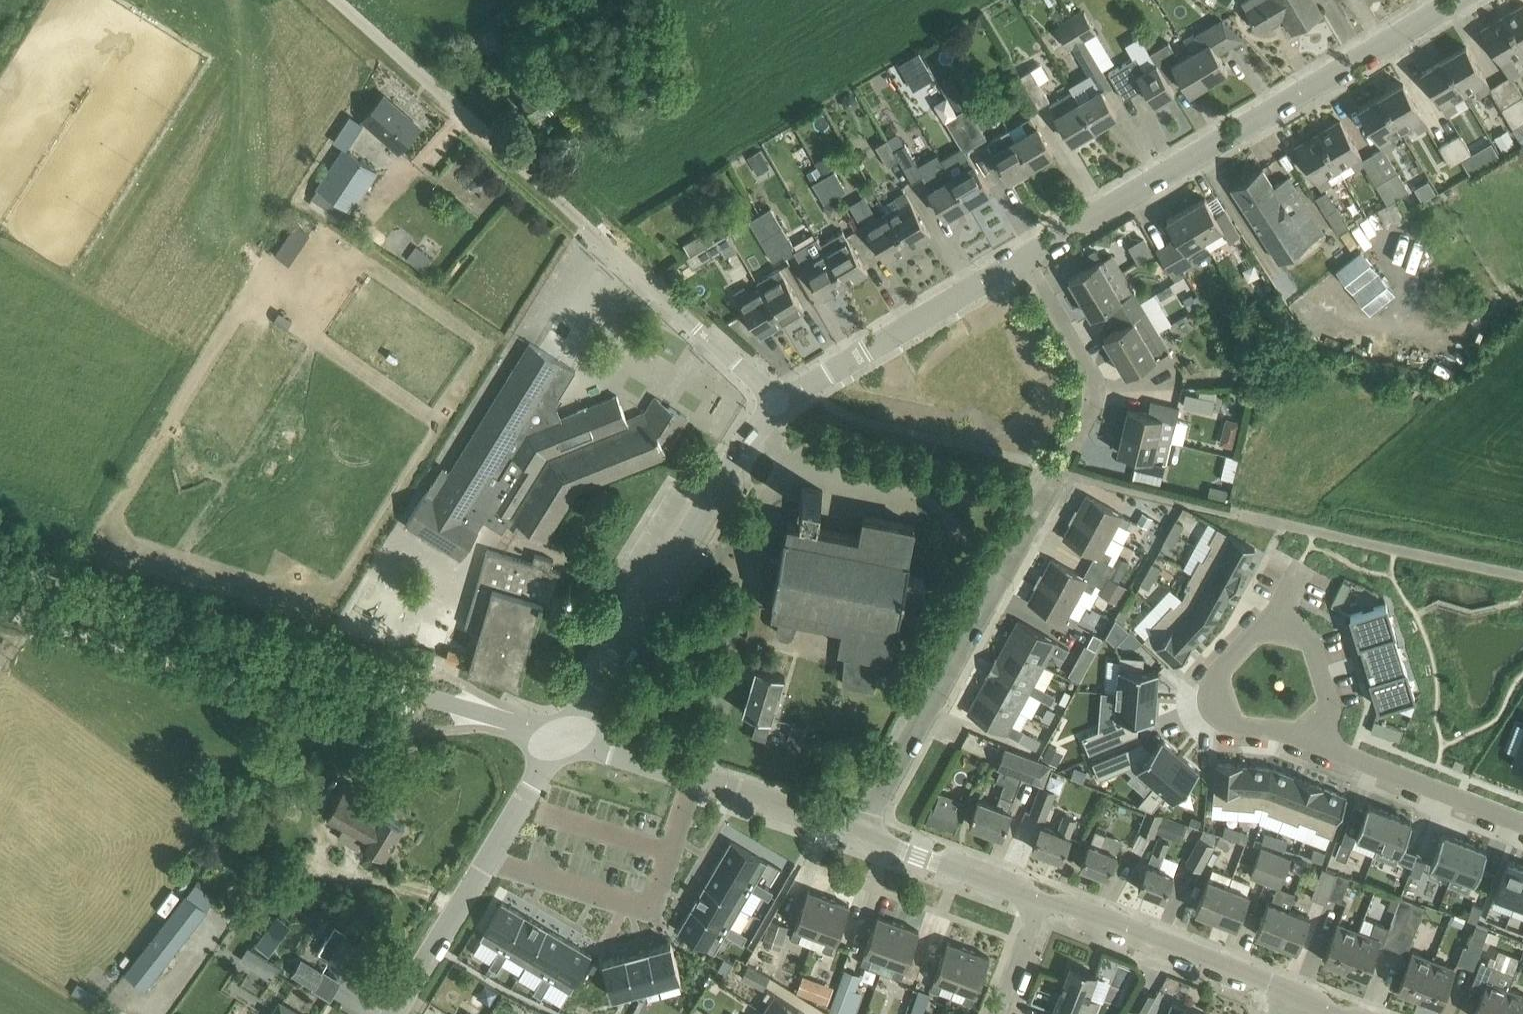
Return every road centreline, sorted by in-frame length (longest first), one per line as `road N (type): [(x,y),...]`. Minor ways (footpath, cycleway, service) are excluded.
road 1 (unclassified): [(776,405),(339,0)]
road 2 (tertiary): [(566,734),(0,577)]
road 3 (unclassified): [(1025,254),(1455,0)]
road 4 (residential): [(859,833),(1055,472)]
road 5 (unclassified): [(566,734),(726,466),(776,405)]
road 6 (unclassified): [(396,1013),(566,734)]
road 7 (tertiary): [(859,833),(566,734)]
road 8 (unclassified): [(776,405),(1025,254)]
road 9 (residential): [(1318,536),(1055,472)]
road 10 (tertiary): [(1290,994),(1039,898)]
road 11 (residential): [(1055,472),(1083,424),(1091,384),(1025,254)]
road 12 (residential): [(1278,627),(1267,625),(1234,656),(1215,681),(1217,706),(1235,725),(1323,743)]
road 13 (residential): [(1323,743),(1522,826)]
road 14 (tertiary): [(1039,898),(859,833)]
road 15 (residential): [(1323,743),(1327,700),(1308,634),(1278,627)]
road 16 (residential): [(996,1013),(1039,898)]

